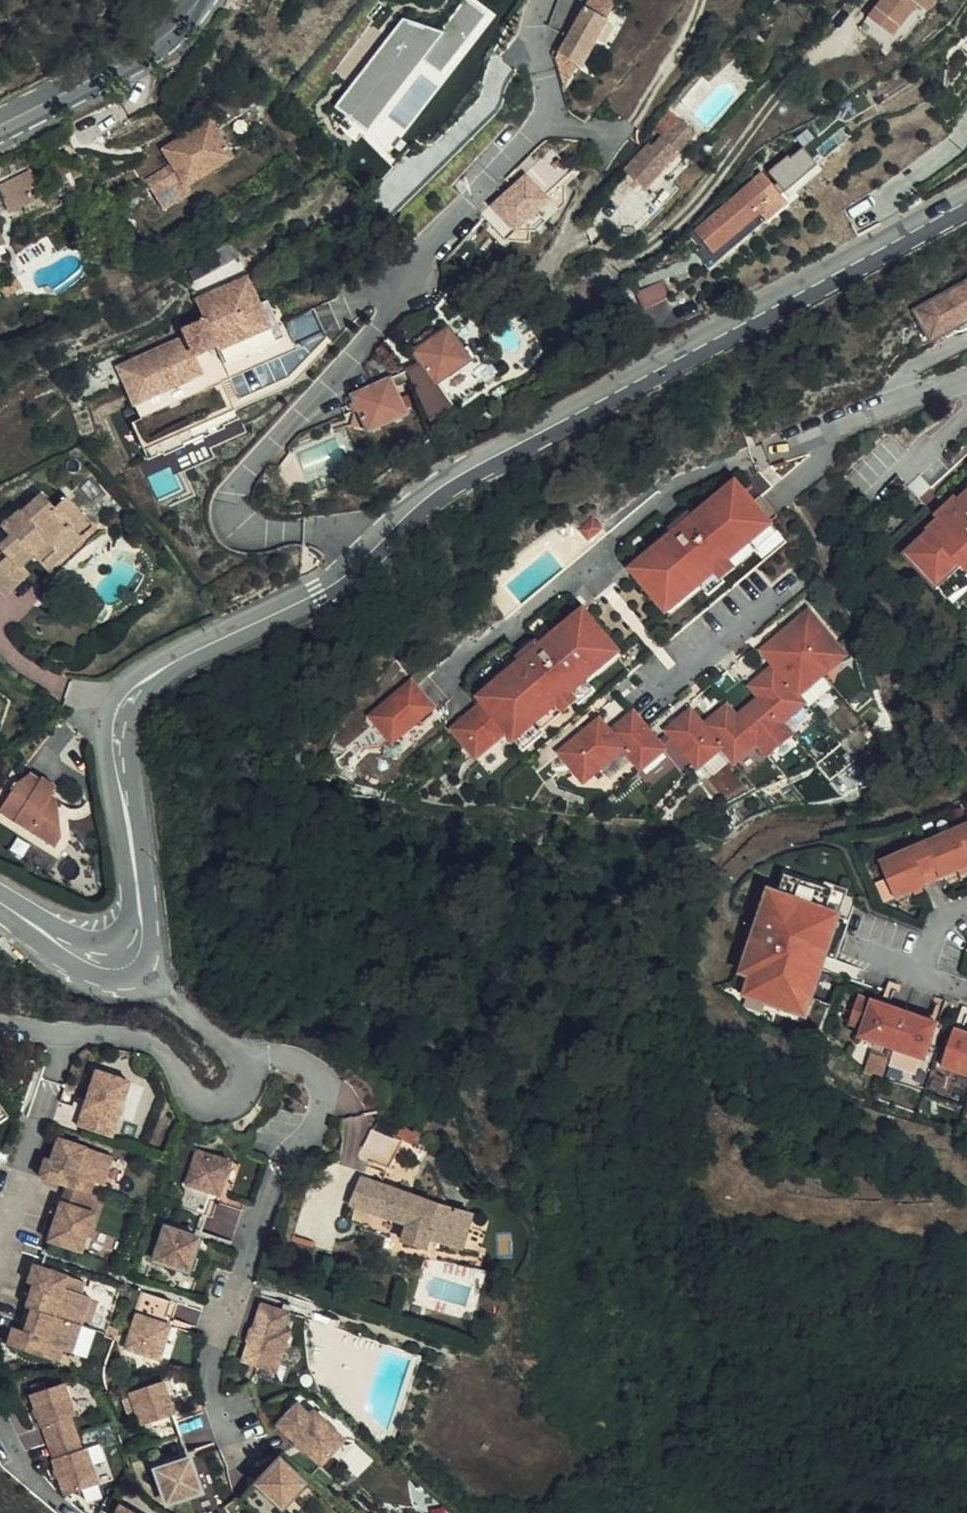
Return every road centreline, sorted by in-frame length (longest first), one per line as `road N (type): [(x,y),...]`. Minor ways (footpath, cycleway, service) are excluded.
road 1 (tertiary): [(132,951),(141,925),(117,739),(130,695),(147,678),(348,574),(406,517),(479,465),(966,199)]
road 2 (residential): [(132,951),(191,1017),(248,1064),(242,1095),(207,1101),(189,1089),(166,1051),(138,1035),(0,1021)]
road 3 (secondary): [(0,124),(165,35),(197,0)]
road 4 (residential): [(758,457),(900,404)]
road 5 (tertiary): [(0,904),(81,956),(114,960),(132,951)]

